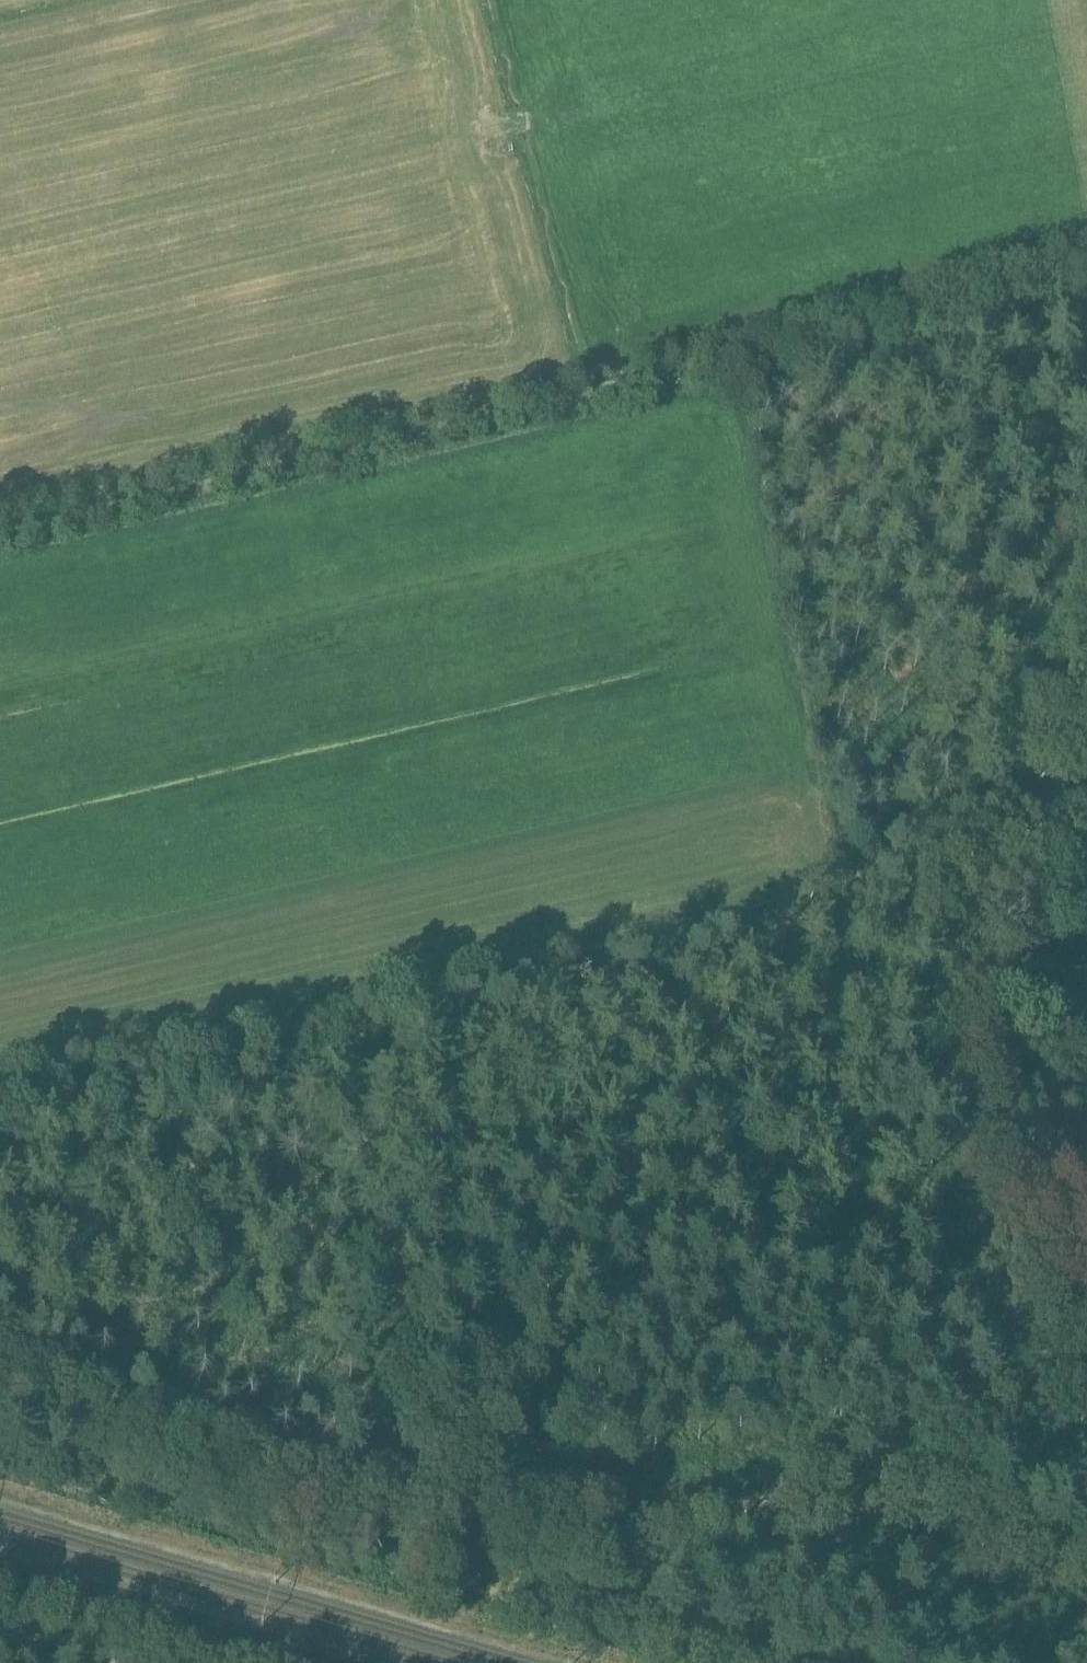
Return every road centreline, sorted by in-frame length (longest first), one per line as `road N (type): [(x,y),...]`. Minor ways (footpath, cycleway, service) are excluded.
road 1 (track): [(946,1515),(1086,1224)]
road 2 (track): [(1086,1225),(1016,1125),(1009,1017)]

